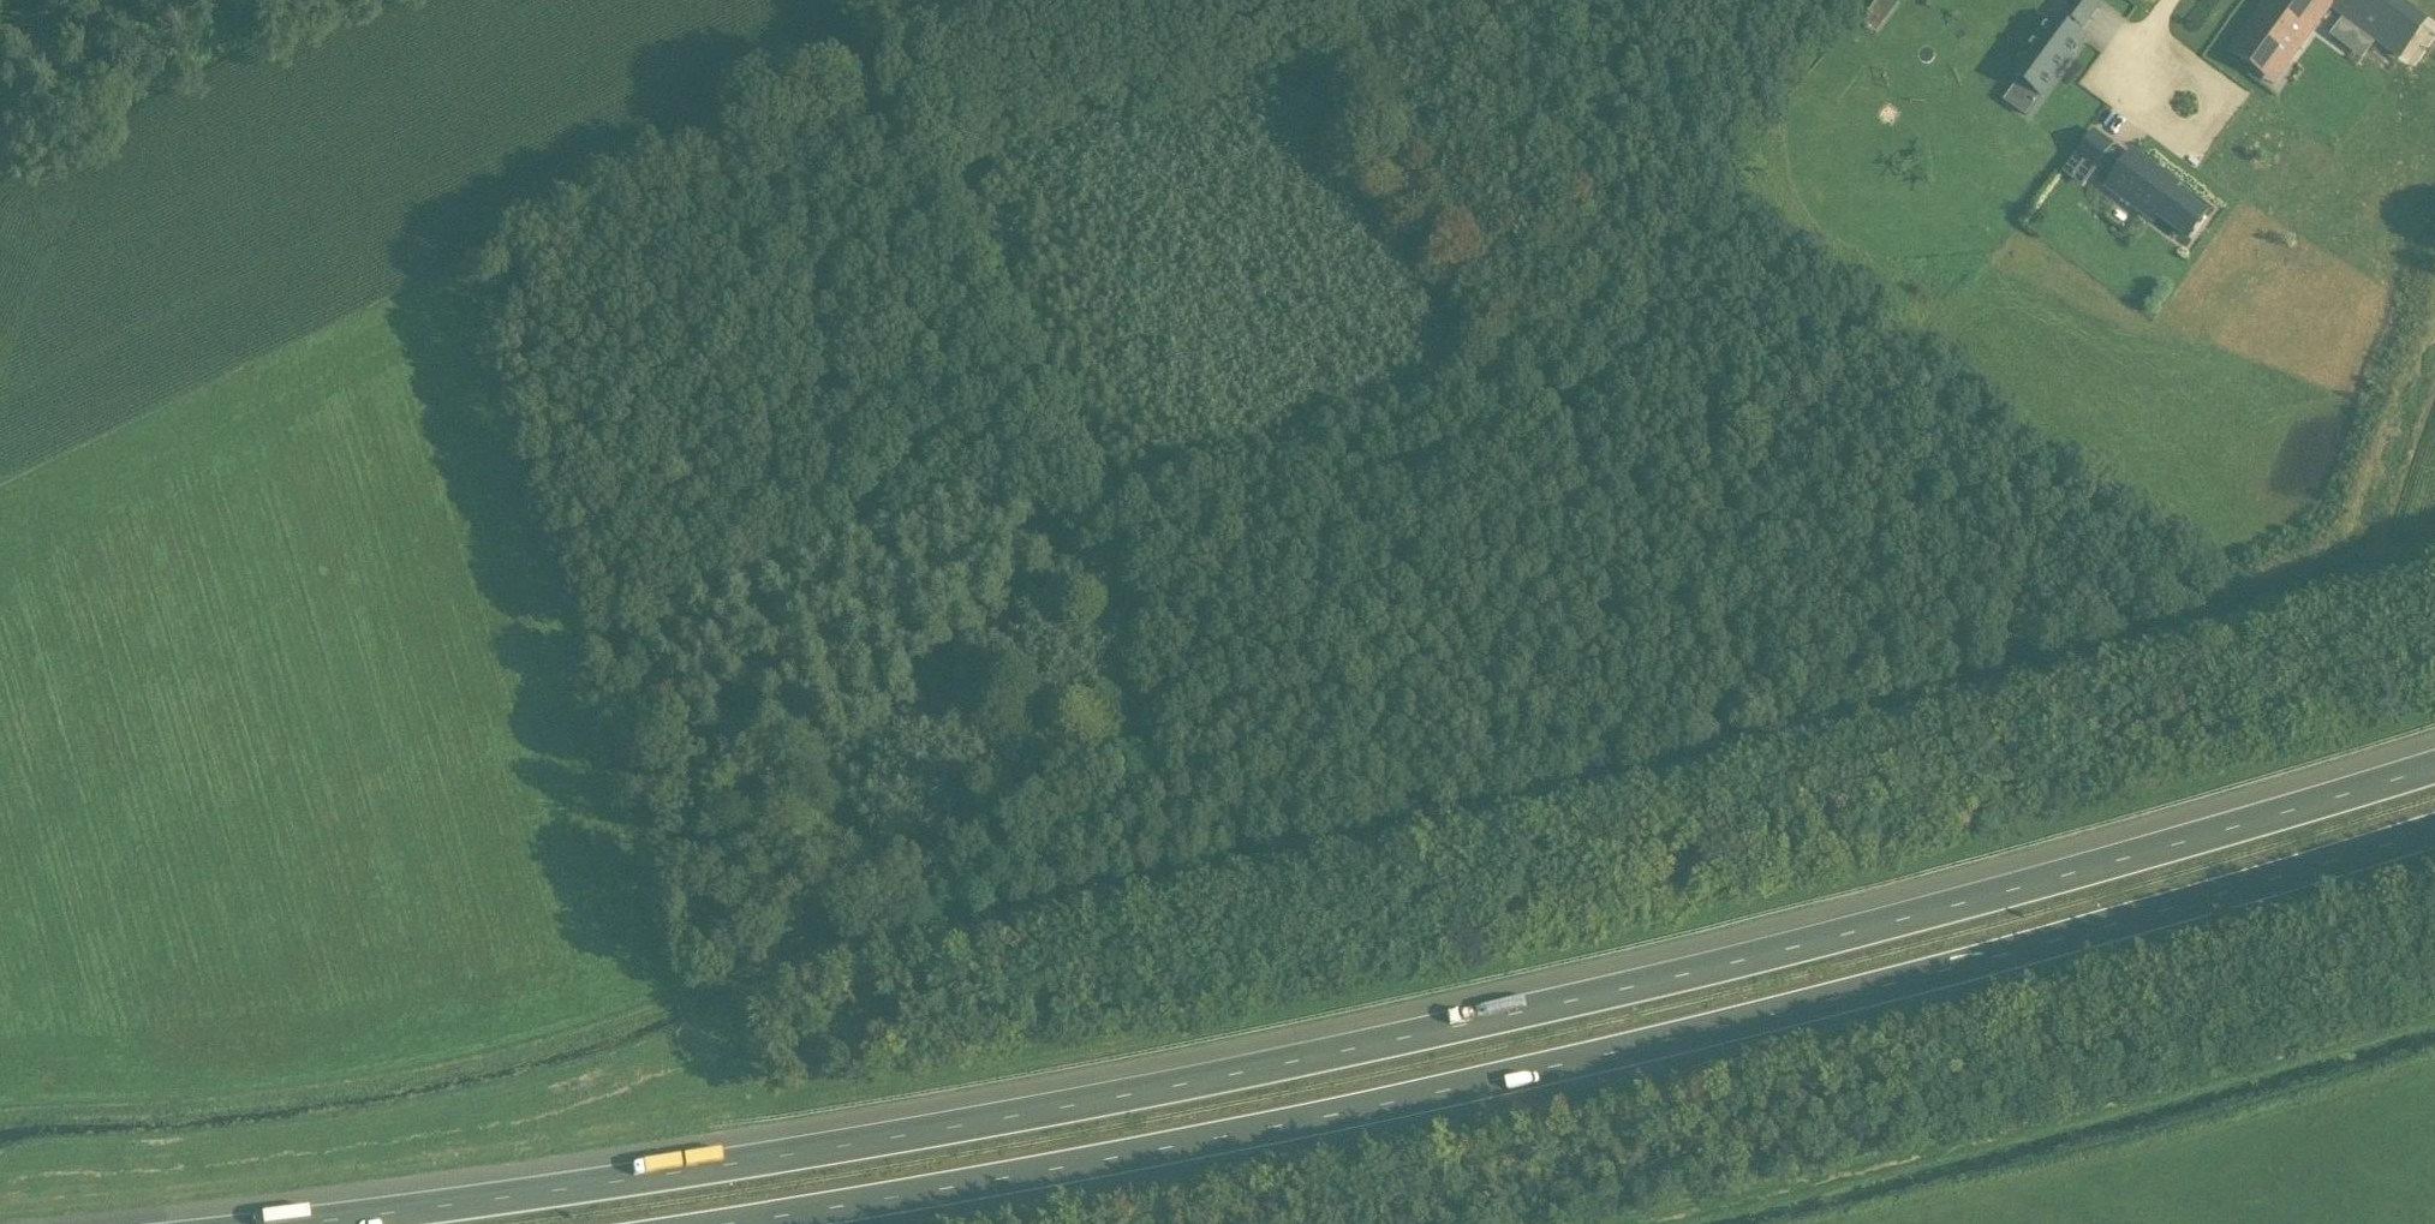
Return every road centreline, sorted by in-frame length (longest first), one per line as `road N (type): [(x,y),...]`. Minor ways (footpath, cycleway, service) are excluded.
road 1 (motorway): [(2434,767),(2235,830),(1556,1005),(749,1163),(278,1223)]
road 2 (motorway): [(733,1223),(1200,1143),(1565,1061),(1907,980),(2434,830)]
road 3 (track): [(1209,0),(737,139)]

